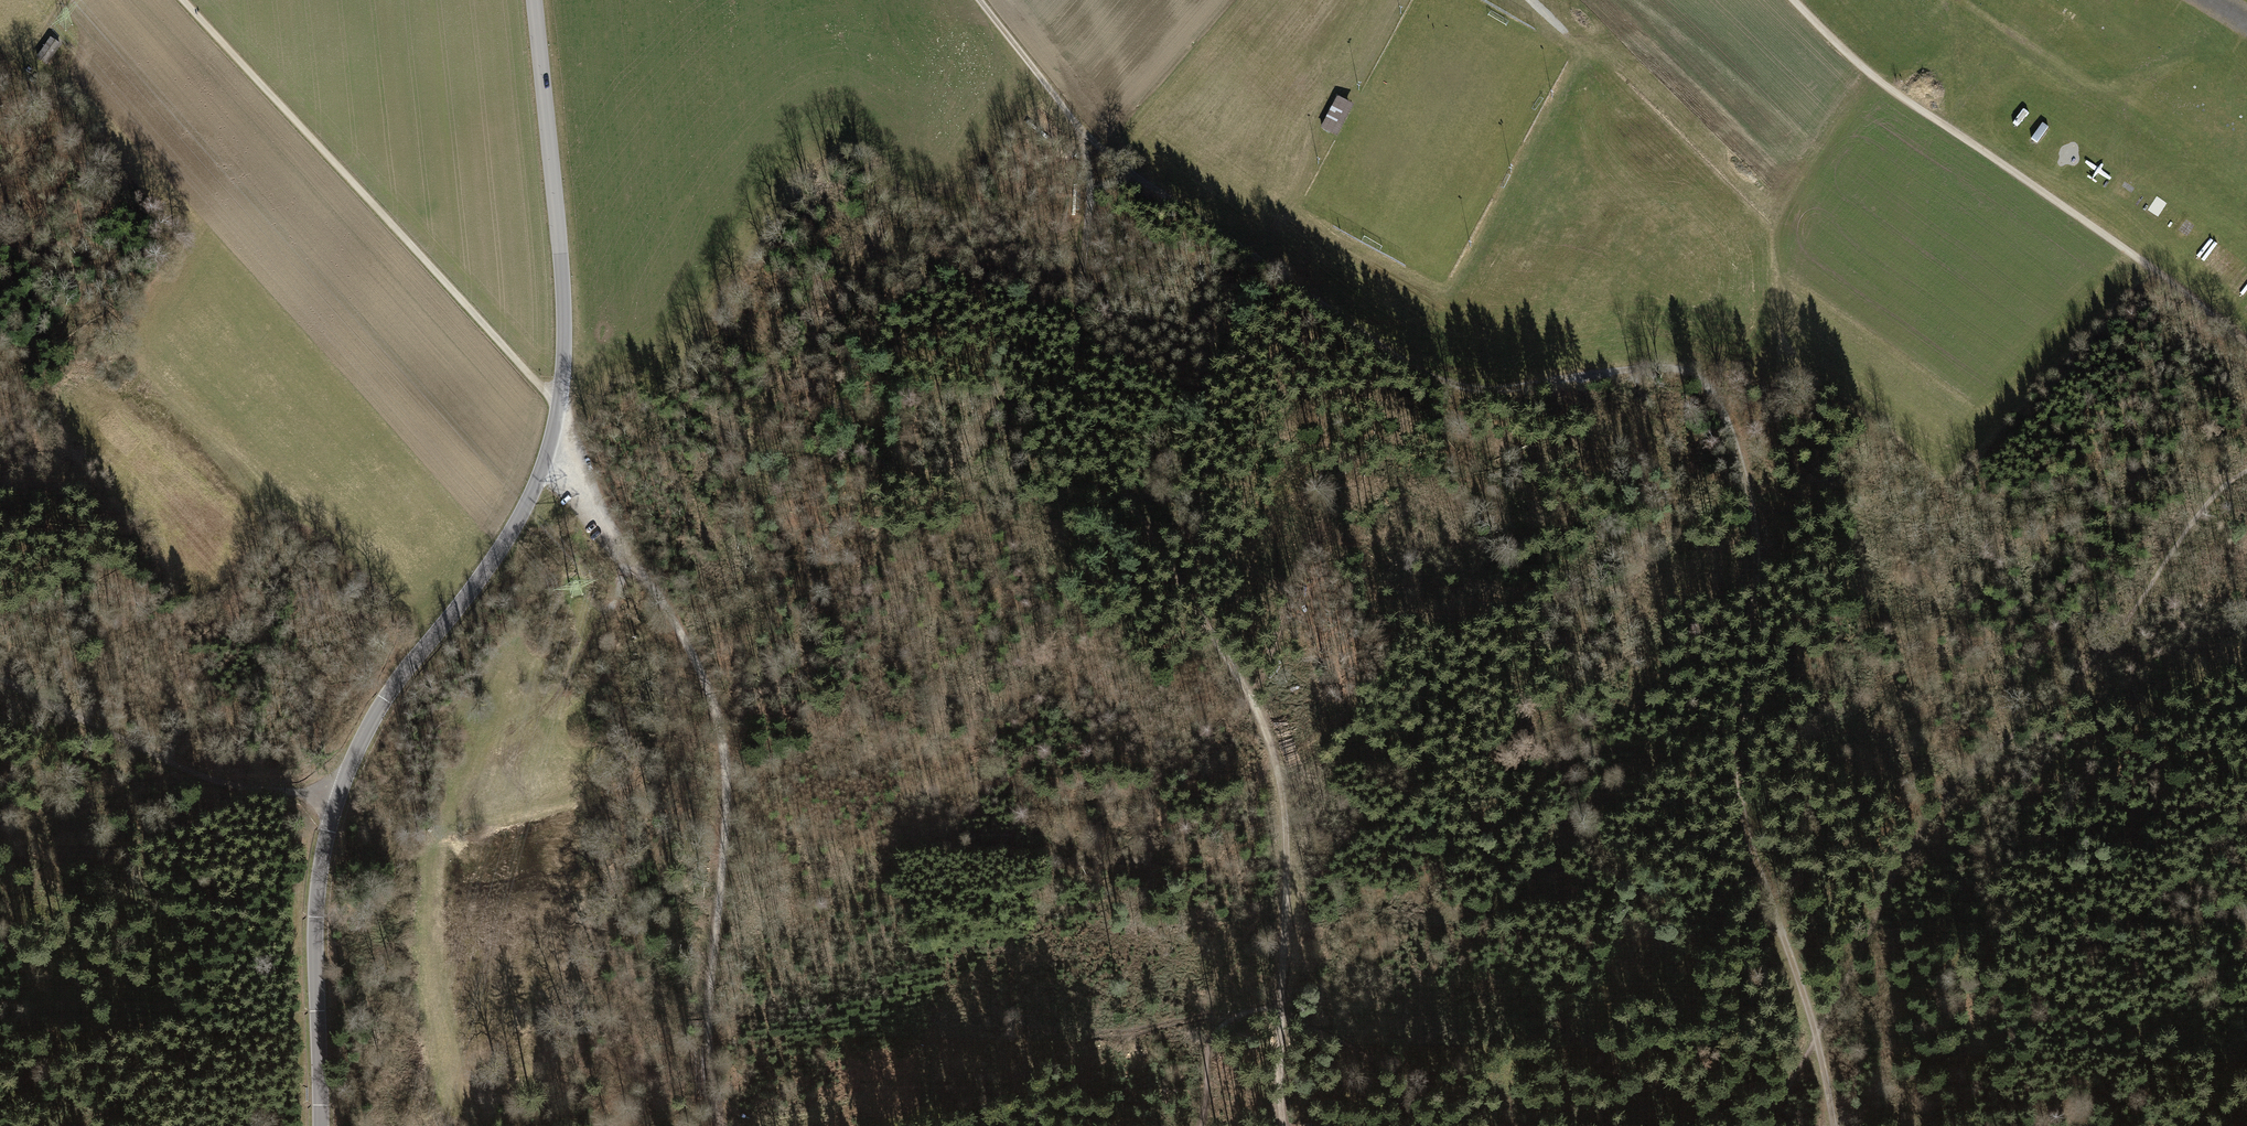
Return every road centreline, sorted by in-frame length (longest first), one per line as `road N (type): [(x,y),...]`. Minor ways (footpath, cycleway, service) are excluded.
road 1 (track): [(1816,1036),(1742,815),(1739,728),(1754,528),(1743,458),(1718,402),(1684,379),(1634,370),(1503,388),(1440,382),(1080,132)]
road 2 (tertiary): [(533,0),(562,279),(559,407),(521,515),(396,684),(338,795),(317,909),(320,1125)]
road 3 (track): [(1283,1125),(1281,792),(1256,709),(1094,443),(1076,396),(1072,352),(1091,188),(1080,132)]
road 4 (track): [(1131,173),(1097,181),(1078,204),(994,363),(962,480),(937,630),(941,713),(911,782),(866,824),(823,838),(786,832),(727,781)]
road 5 (track): [(549,448),(657,591),(722,725),(727,797),(707,1024),(722,1125)]
road 6 (track): [(2246,472),(2217,494),(2106,646),(1930,817),(1816,1036)]
road 7 (track): [(1791,0),(1889,88),(2152,268),(2246,346)]
road 8 (track): [(184,0),(559,407)]
road 9 (track): [(1254,258),(1264,298),(1336,422),(1345,464),(1326,543),(1243,686)]
road 10 (track): [(1201,1125),(1208,1045),(1220,1026),(1246,1016),(1282,1018),(1375,1058),(1455,1125)]
road 11 (track): [(0,680),(227,785),(338,795)]
road 12 (track): [(962,480),(903,481),(764,450),(674,385)]
road 13 (track): [(895,801),(914,825),(1059,814)]
road 14 (track): [(1080,132),(979,0)]
road 15 (track): [(994,363),(1043,502)]
road 16 (track): [(1341,434),(1432,537)]

